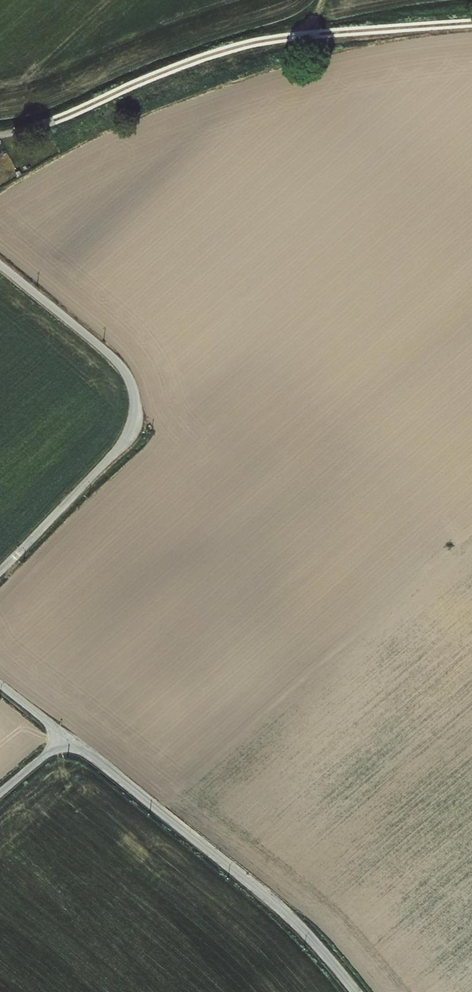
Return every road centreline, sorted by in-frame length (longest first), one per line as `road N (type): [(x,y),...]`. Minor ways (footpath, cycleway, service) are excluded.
road 1 (unclassified): [(0,263),(122,362),(140,411),(122,450),(0,575)]
road 2 (residential): [(356,991),(226,864),(70,739)]
road 3 (track): [(0,137),(219,51),(330,34)]
road 4 (track): [(330,34),(471,20)]

